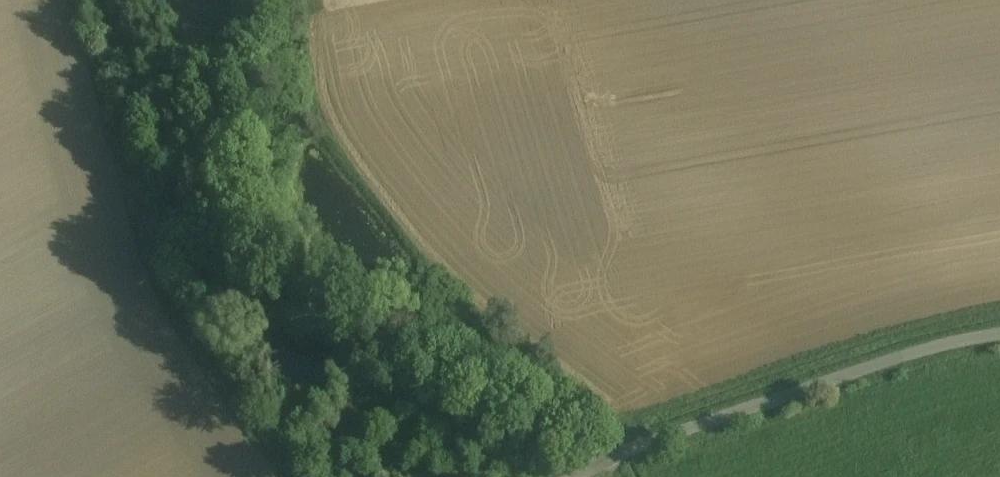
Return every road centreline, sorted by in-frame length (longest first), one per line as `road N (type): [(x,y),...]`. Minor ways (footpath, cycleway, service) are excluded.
road 1 (unclassified): [(570,476),(598,461),(921,356),(999,341)]
road 2 (track): [(298,476),(189,323)]

